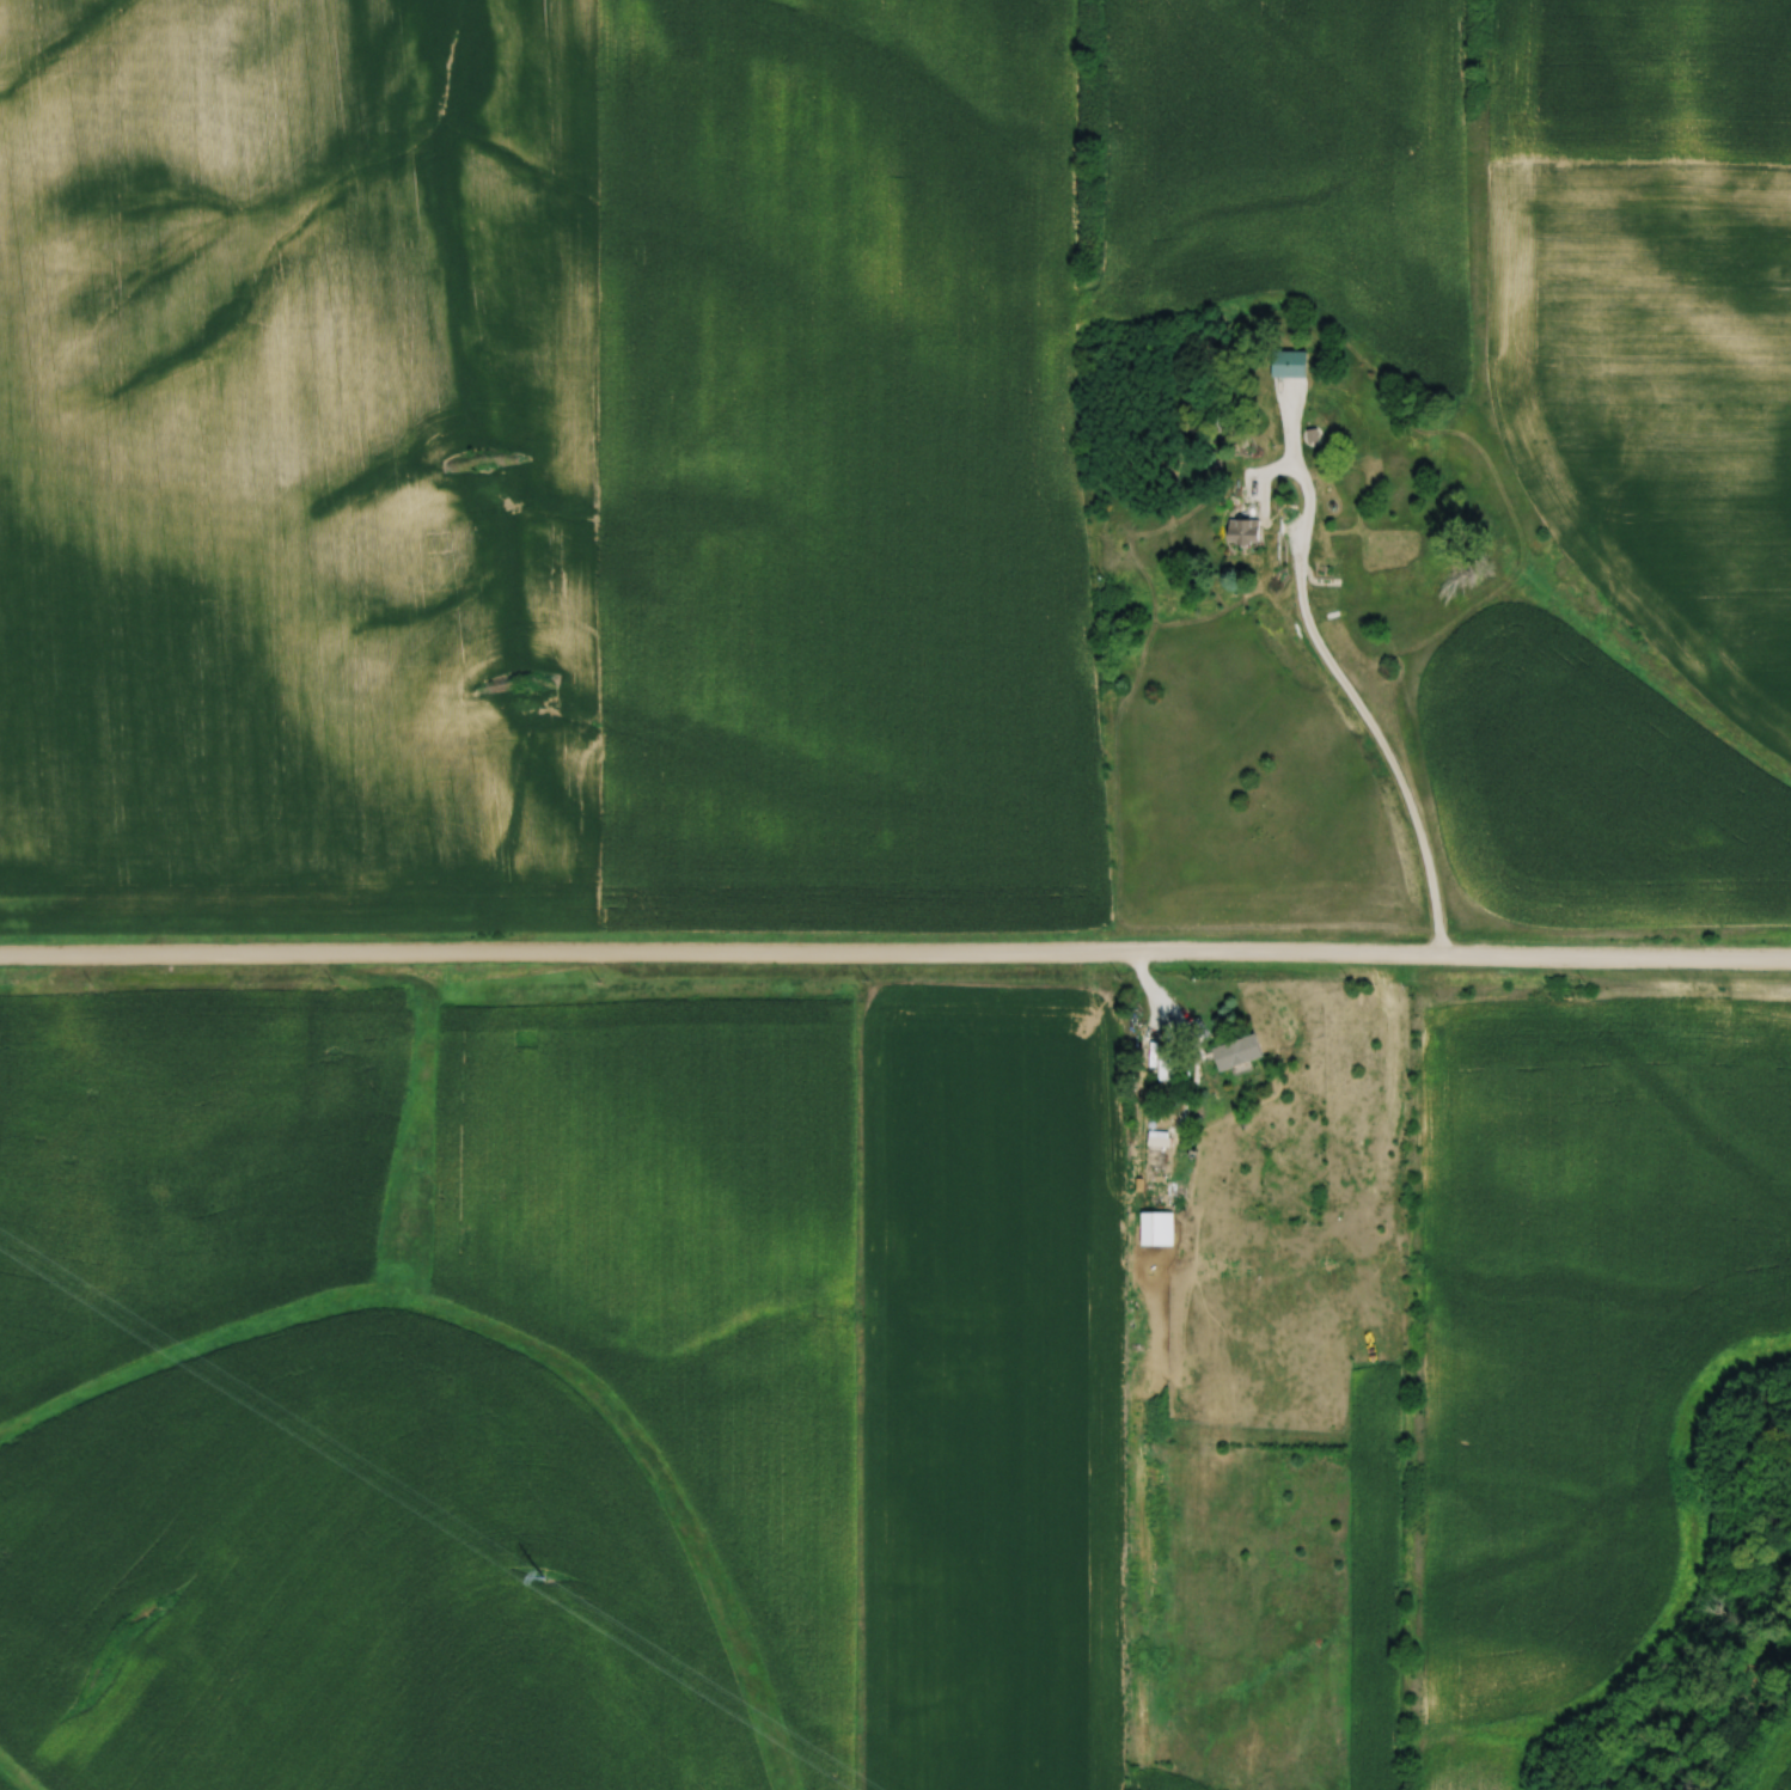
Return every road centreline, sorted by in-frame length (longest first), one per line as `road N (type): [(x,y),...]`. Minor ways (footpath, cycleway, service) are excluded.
road 1 (residential): [(1790,965),(1136,955),(0,958)]

